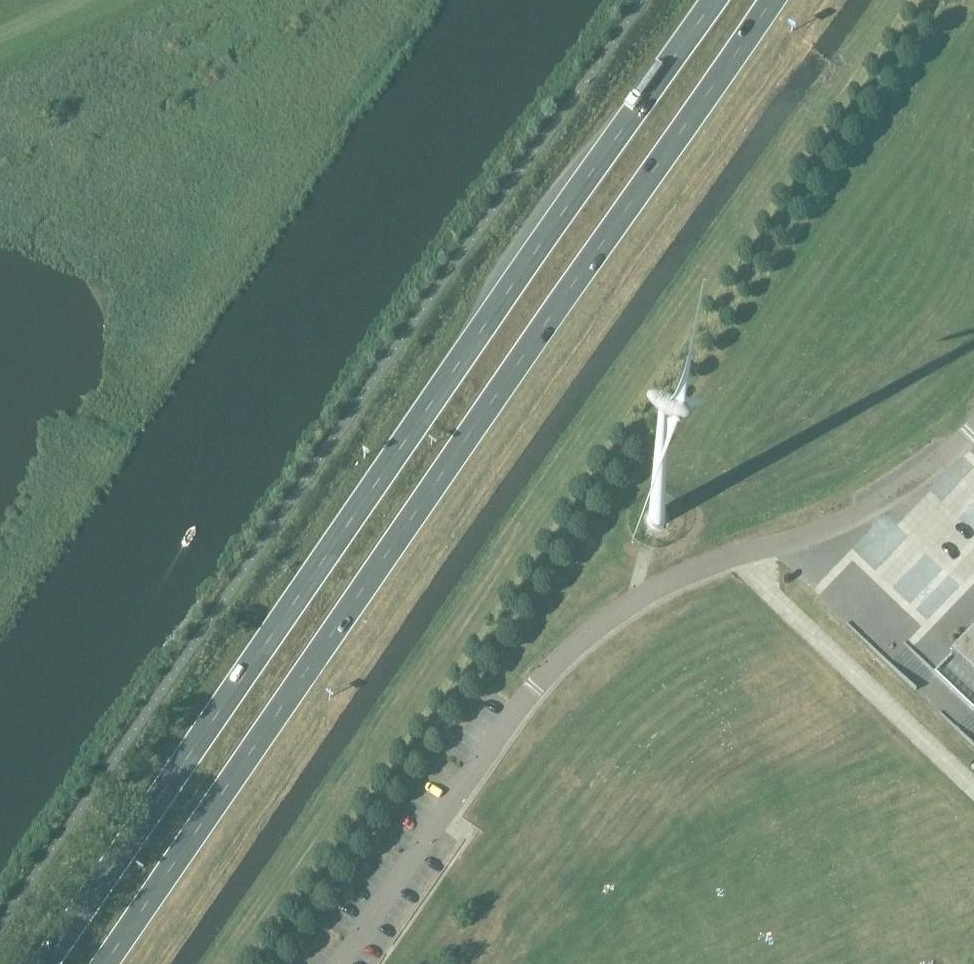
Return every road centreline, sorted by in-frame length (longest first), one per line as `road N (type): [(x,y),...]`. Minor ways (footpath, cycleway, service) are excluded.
road 1 (primary): [(715,0),(47,963)]
road 2 (primary): [(109,963),(770,0)]
road 3 (unclassified): [(341,963),(530,695),(586,634),(688,573),(858,515),(973,433)]

